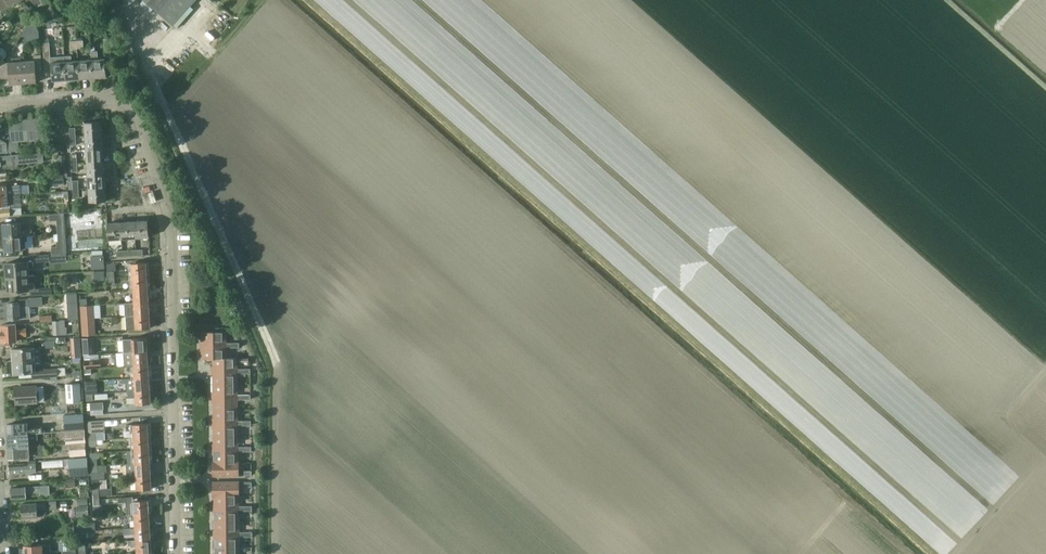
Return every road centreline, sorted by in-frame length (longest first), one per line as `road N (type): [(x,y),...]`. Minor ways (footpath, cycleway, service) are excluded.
road 1 (residential): [(175,553),(171,222),(138,114),(114,99),(0,107)]
road 2 (track): [(274,553),(276,368),(136,37),(129,0)]

